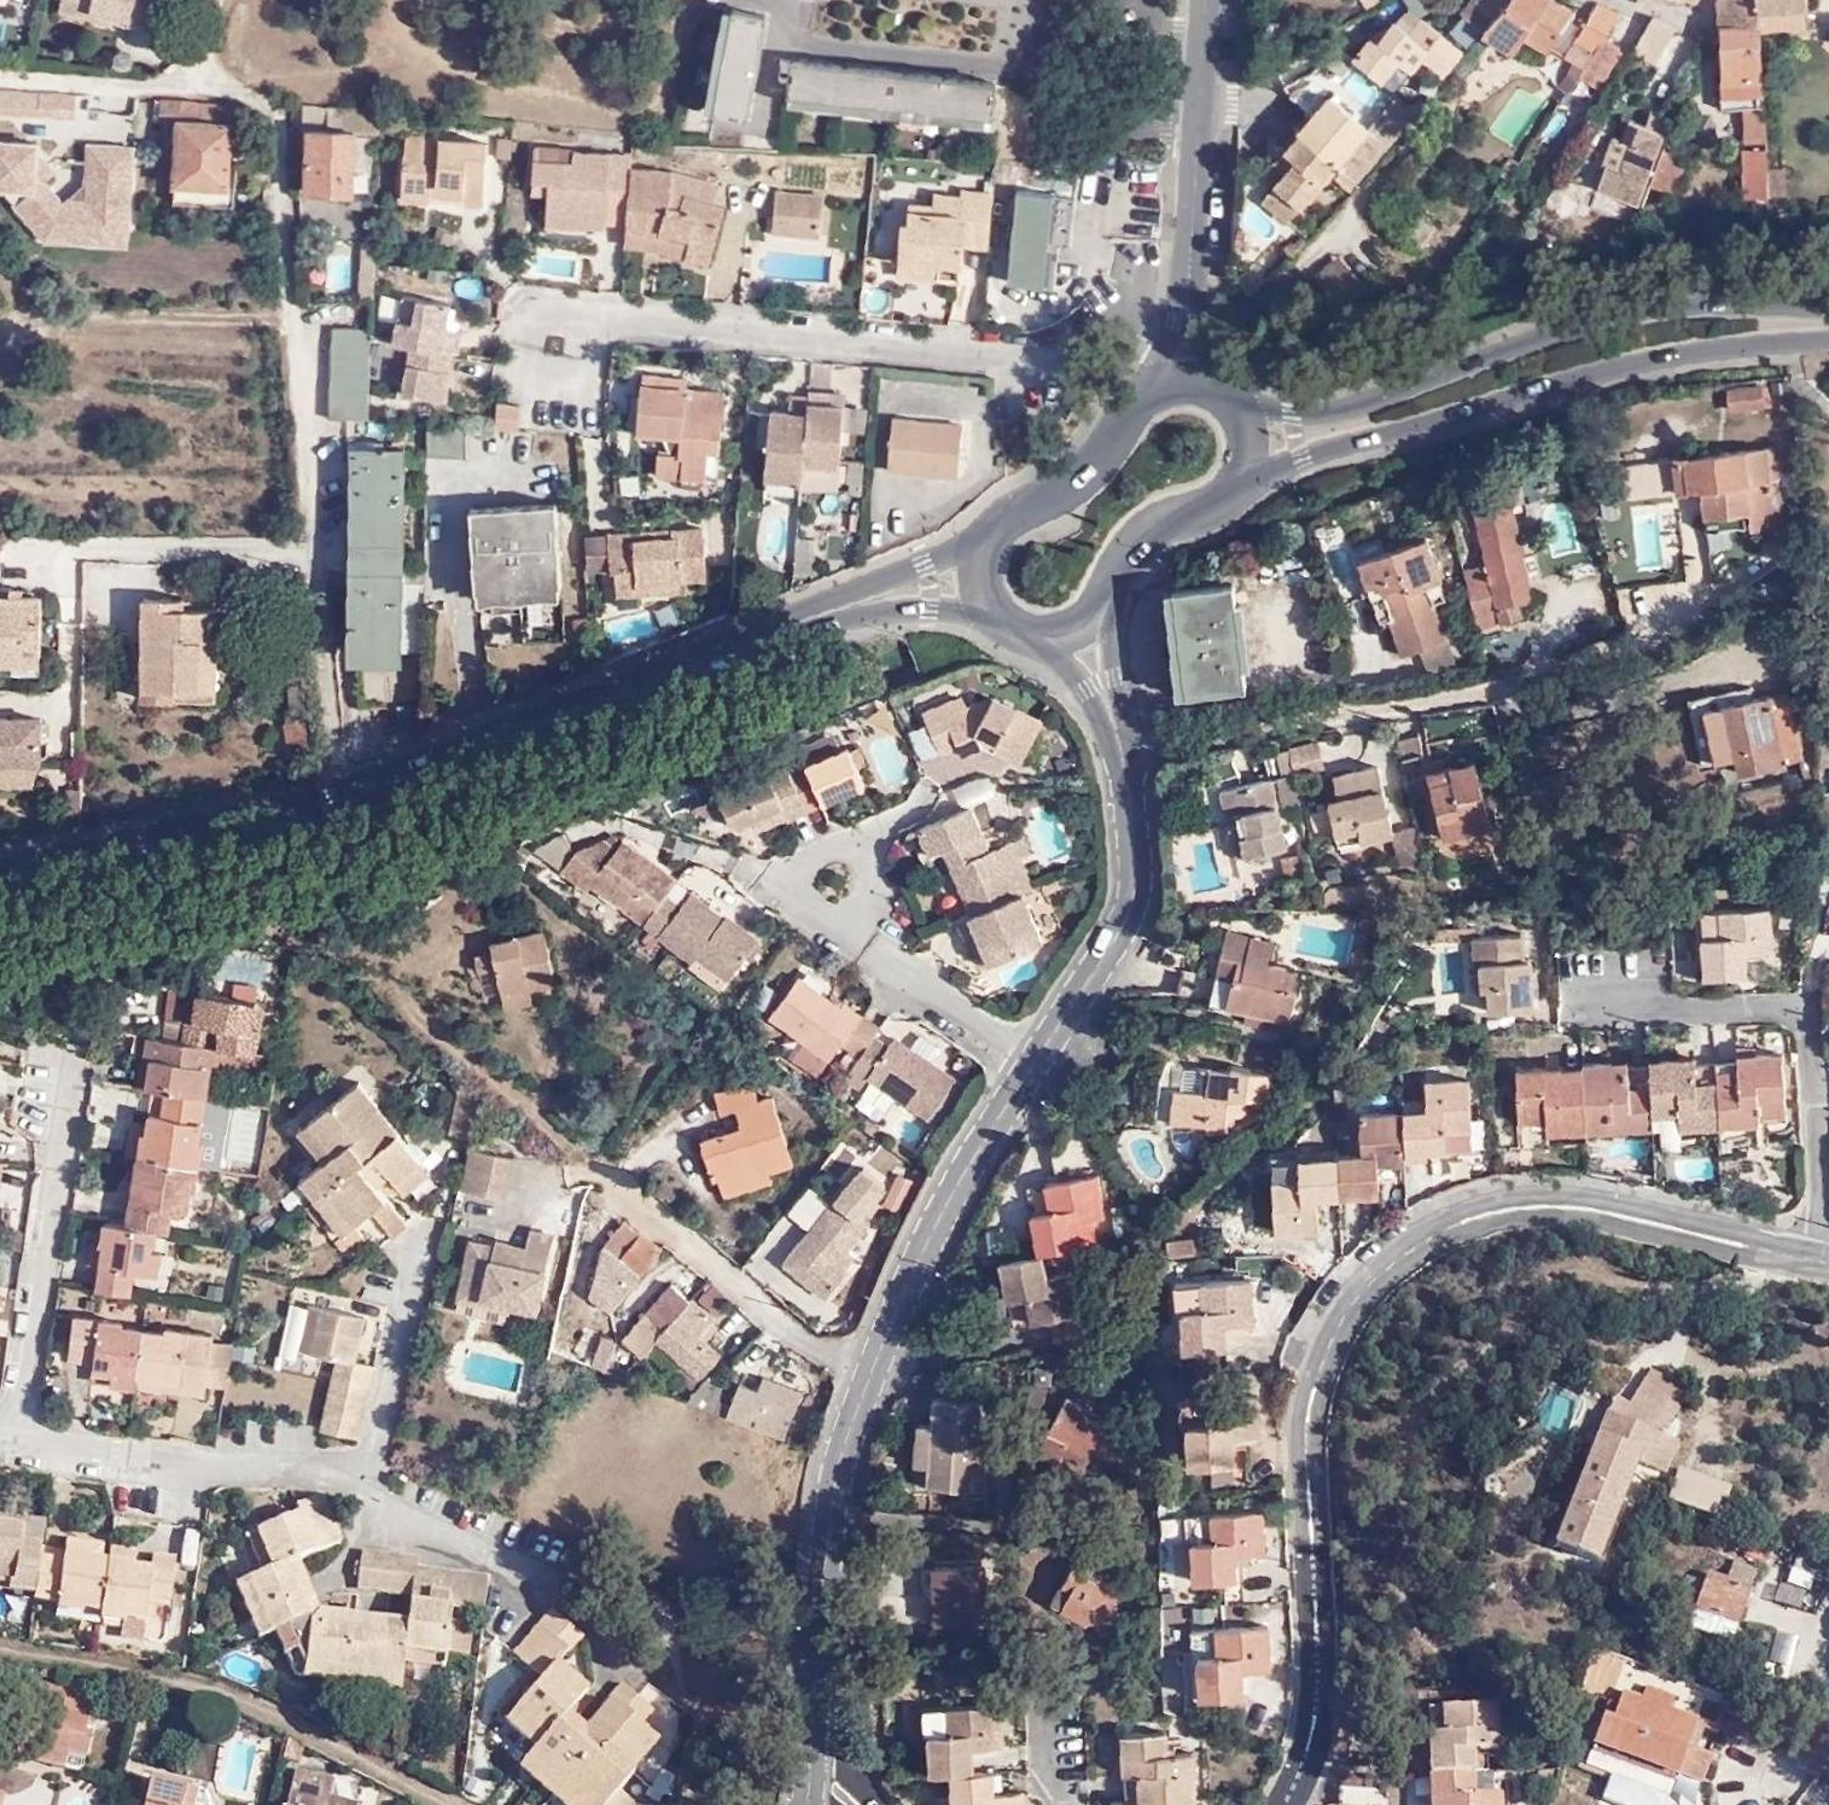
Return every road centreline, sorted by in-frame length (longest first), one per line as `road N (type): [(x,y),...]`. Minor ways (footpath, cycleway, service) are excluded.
road 1 (tertiary): [(1104,689),(1131,807),(1131,902),(930,1237),(846,1433),(826,1545),(813,1763)]
road 2 (residential): [(1828,1265),(1532,1203),(1477,1214),(1370,1271),(1336,1313),(1296,1397),(1307,1706),(1294,1780),(1281,1804)]
road 3 (secondary): [(752,634),(338,791),(0,875)]
road 4 (secondary): [(1235,497),(1304,458),(1628,367),(1828,338)]
road 5 (secondary): [(1828,308),(1637,315),(1315,414),(1237,401)]
road 6 (residential): [(10,1443),(201,1474),(289,1463),(368,1484),(539,1582)]
road 7 (residential): [(10,1443),(76,1058)]
road 8 (tertiary): [(1207,0),(1190,271)]
road 9 (secondary): [(993,538),(752,634)]
road 10 (secondary): [(752,634),(933,609),(1006,620)]
road 11 (secondary): [(1165,385),(1143,398),(1095,468),(1029,504),(993,538)]
road 12 (secondary): [(1105,604),(1164,524),(1235,497)]
road 13 (tertiary): [(1223,389),(1190,271)]

